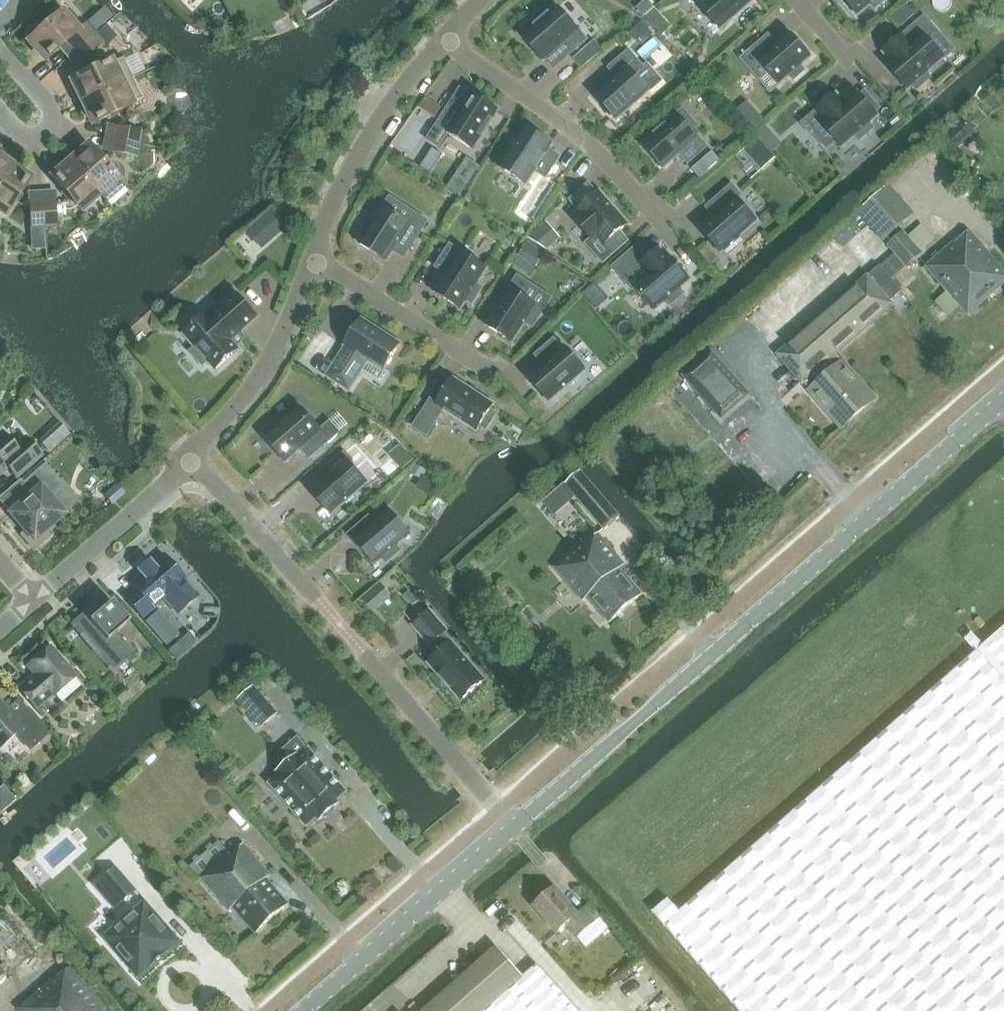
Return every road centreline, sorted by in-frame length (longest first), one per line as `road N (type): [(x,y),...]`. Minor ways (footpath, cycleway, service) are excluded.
road 1 (tertiary): [(512,826),(1003,400)]
road 2 (residential): [(673,237),(642,195),(544,105),(445,39)]
road 3 (tertiary): [(302,1010),(512,826)]
road 4 (residential): [(313,261),(364,144),(445,39)]
road 5 (residential): [(187,458),(244,402),(275,356),(313,261)]
road 6 (residential): [(367,657),(512,826)]
road 7 (residential): [(493,375),(313,261)]
road 8 (residential): [(33,601),(174,480),(187,458)]
road 9 (residential): [(318,601),(187,458)]
road 10 (residential): [(0,114),(20,138),(45,138),(51,112),(0,53)]

